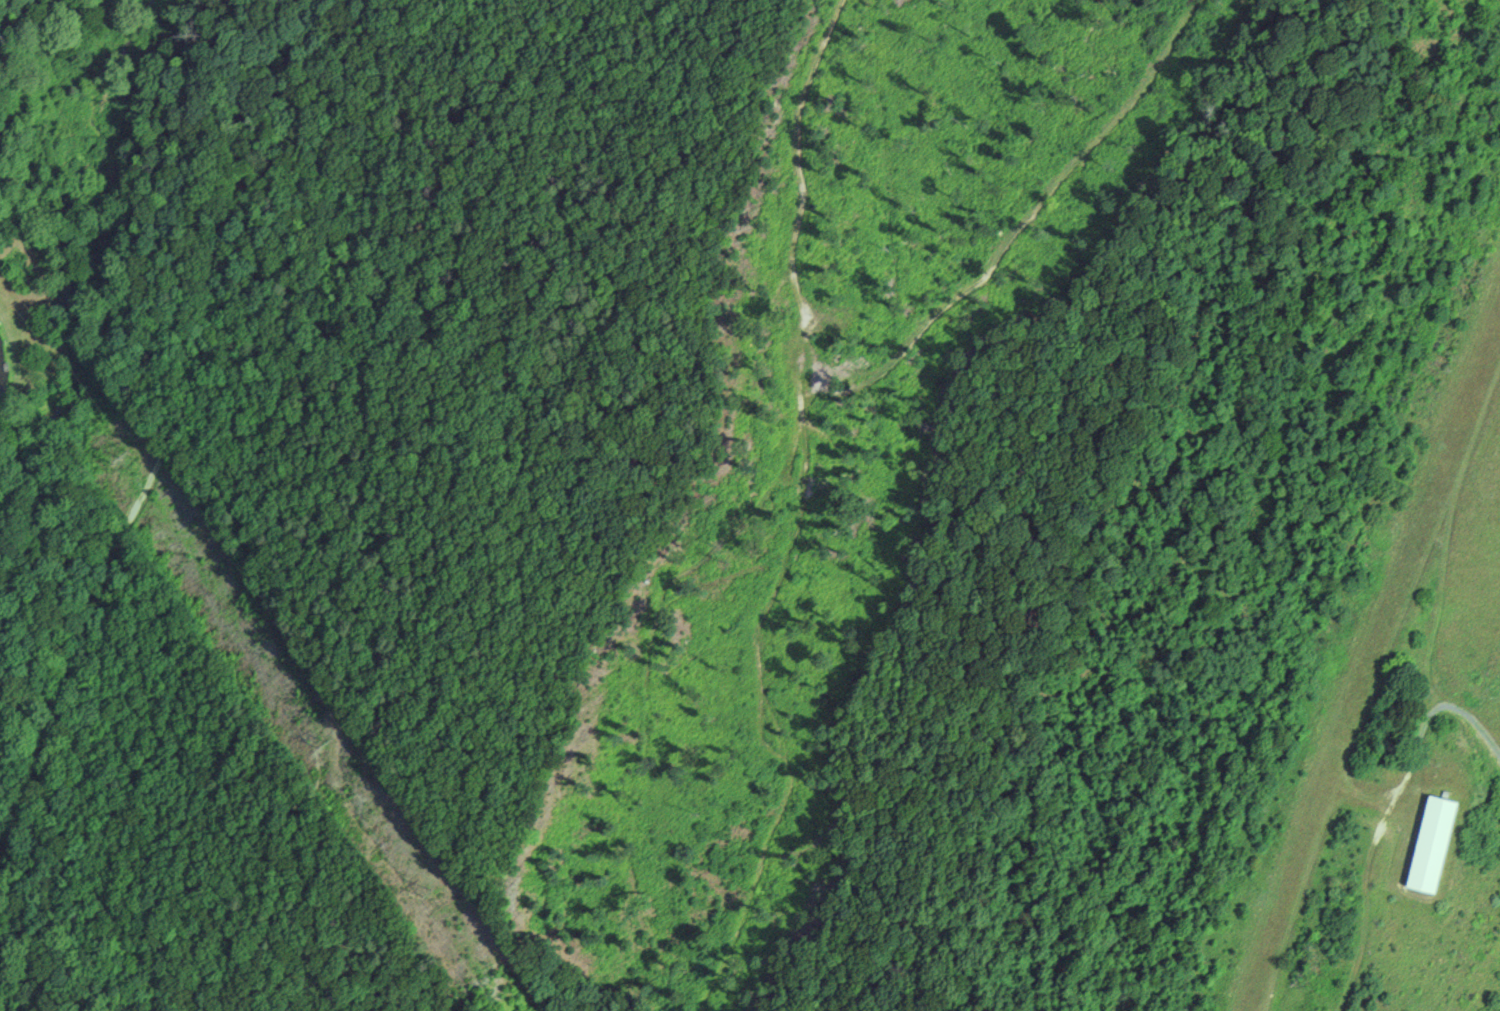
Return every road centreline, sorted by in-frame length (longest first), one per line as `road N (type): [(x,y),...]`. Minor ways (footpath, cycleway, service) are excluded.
road 1 (track): [(0,881),(113,563),(199,374),(234,208),(276,146),(292,48),(316,0)]

